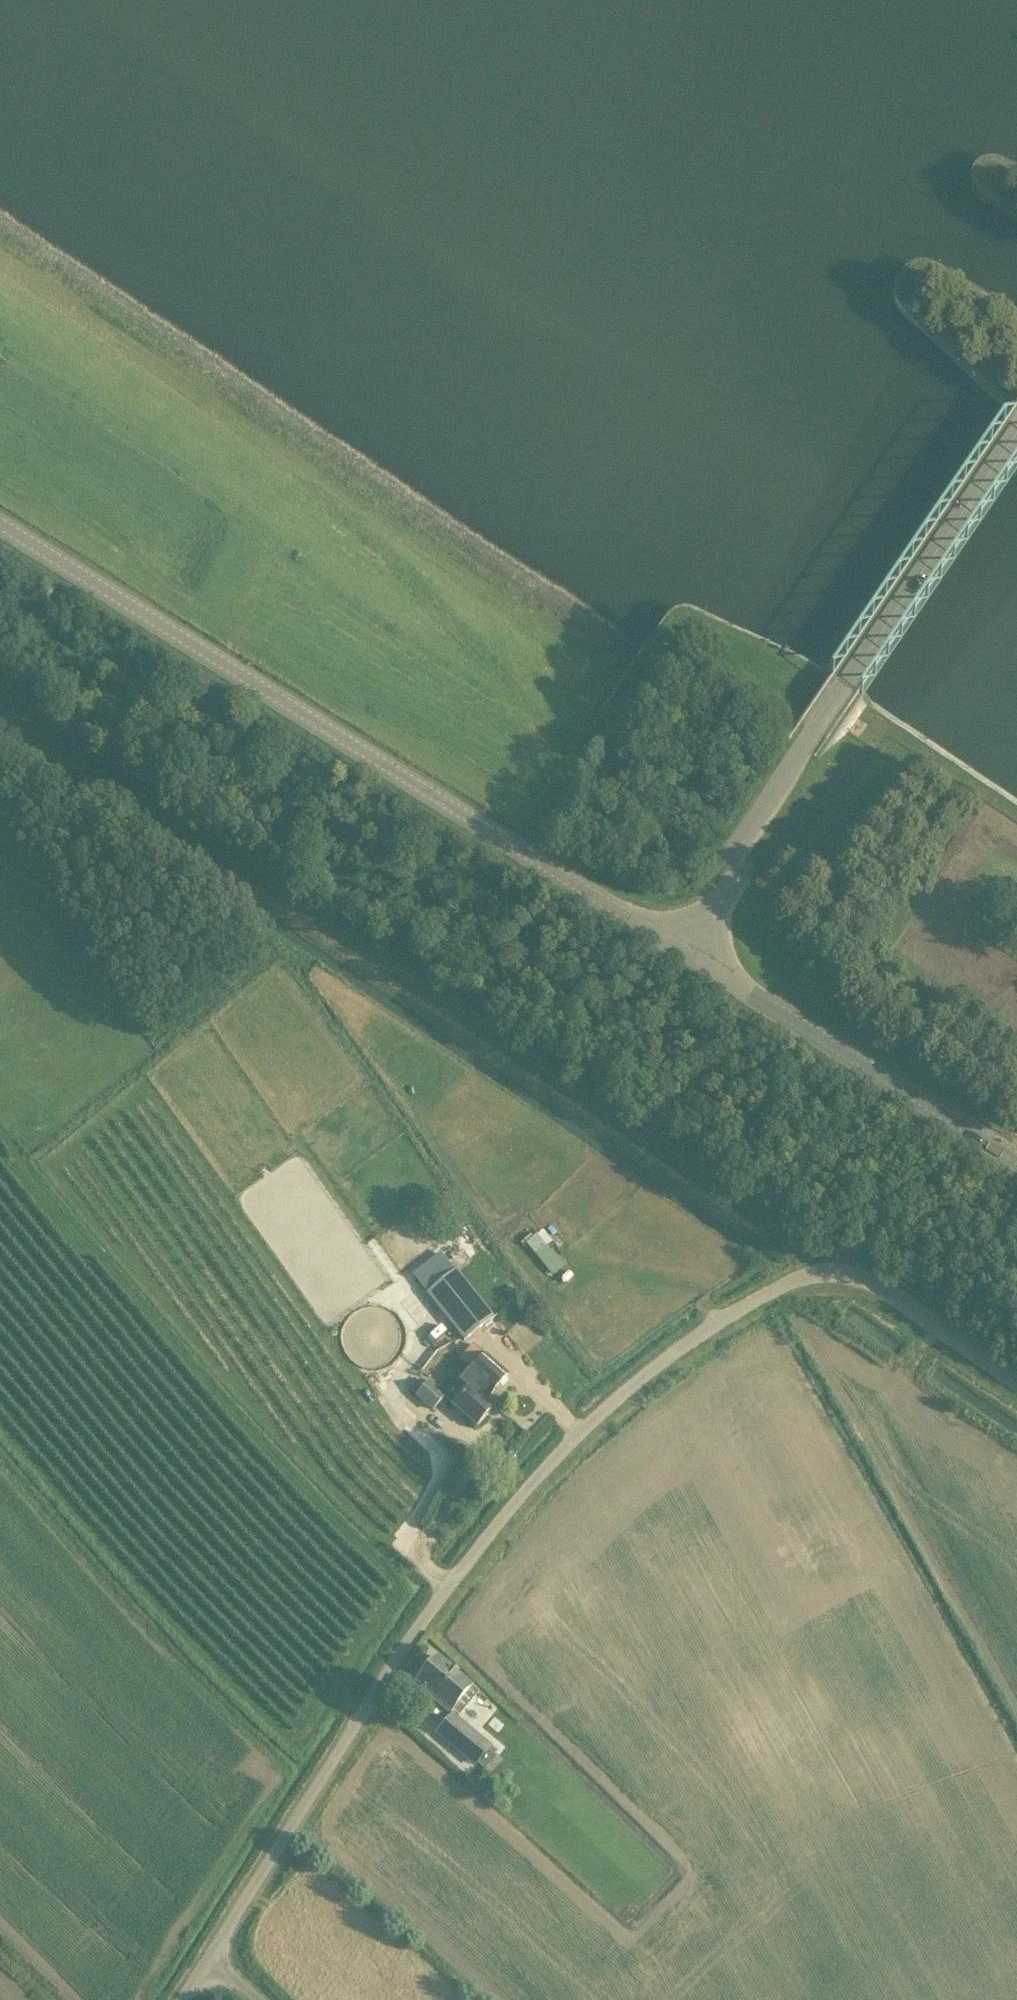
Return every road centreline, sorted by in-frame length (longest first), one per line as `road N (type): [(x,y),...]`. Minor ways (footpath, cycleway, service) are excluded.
road 1 (unclassified): [(184,1999),(448,1594),(626,1394),(695,1340),(798,1282),(838,1272),(871,1284),(1016,1385)]
road 2 (unclassified): [(0,524),(687,952)]
road 3 (unclassified): [(687,952),(1016,463)]
road 4 (unclassified): [(1016,1159),(687,952)]

